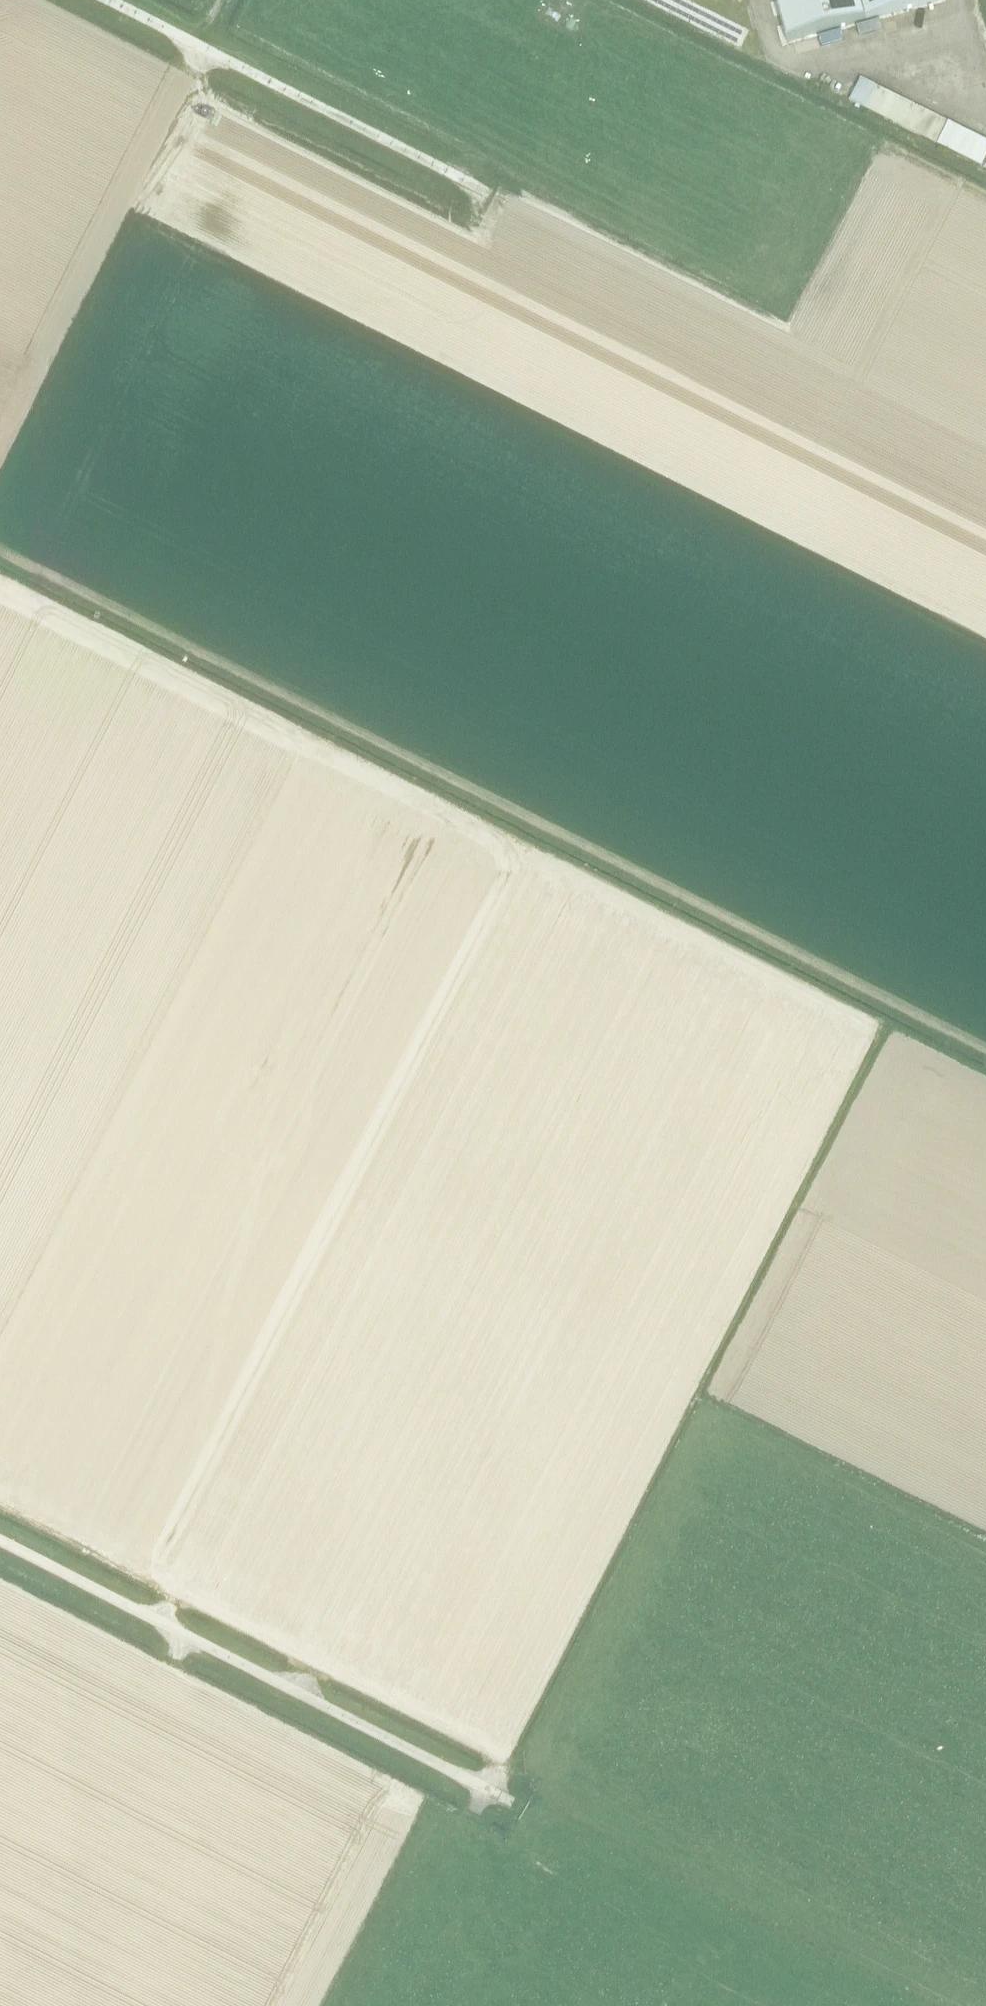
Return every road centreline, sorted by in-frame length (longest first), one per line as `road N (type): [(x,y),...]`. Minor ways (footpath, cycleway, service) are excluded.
road 1 (track): [(514,1803),(0,1541)]
road 2 (track): [(481,190),(109,0)]

